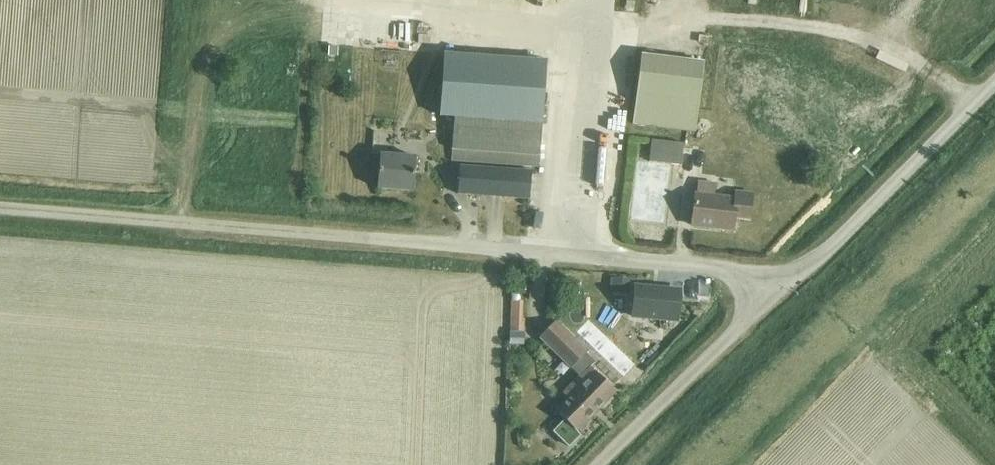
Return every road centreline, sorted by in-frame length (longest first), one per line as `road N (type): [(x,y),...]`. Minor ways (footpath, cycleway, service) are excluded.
road 1 (unclassified): [(773,298),(729,274),(658,263),(317,234)]
road 2 (track): [(317,234),(0,208)]
road 3 (unclassified): [(773,298),(994,83)]
road 4 (unclassified): [(773,298),(602,464)]

